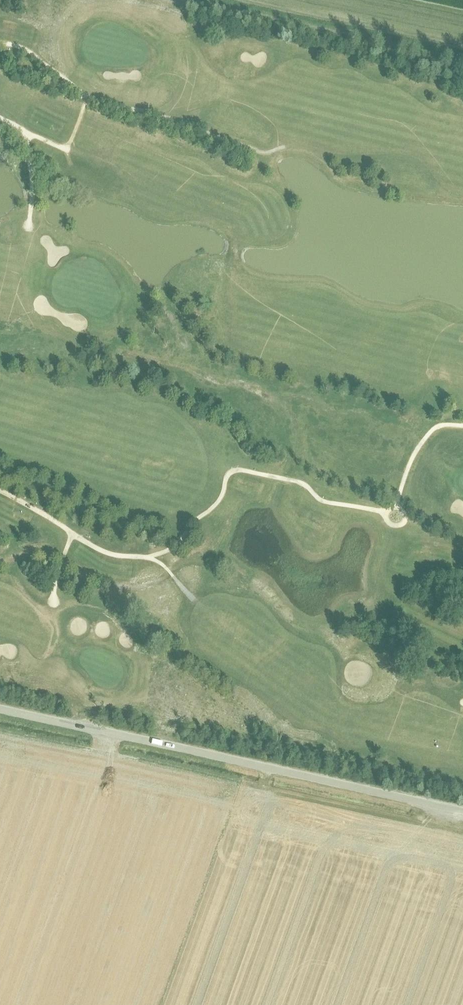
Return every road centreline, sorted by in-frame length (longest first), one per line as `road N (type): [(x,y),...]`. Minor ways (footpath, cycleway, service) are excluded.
road 1 (unclassified): [(462,811),(0,710)]
road 2 (unclassified): [(176,0),(462,61)]

